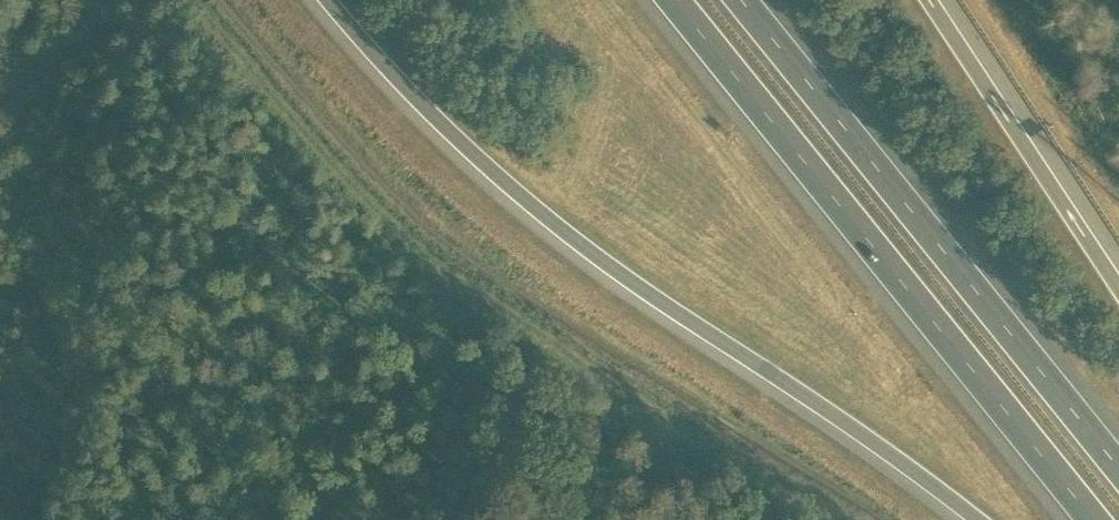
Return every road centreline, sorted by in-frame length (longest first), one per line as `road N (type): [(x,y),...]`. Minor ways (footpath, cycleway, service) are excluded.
road 1 (motorway): [(324,0),(455,141),(621,275),(976,519)]
road 2 (motorway): [(672,0),(1093,519)]
road 3 (motorway): [(1118,465),(747,0)]
road 4 (motorway): [(1118,296),(926,0)]

